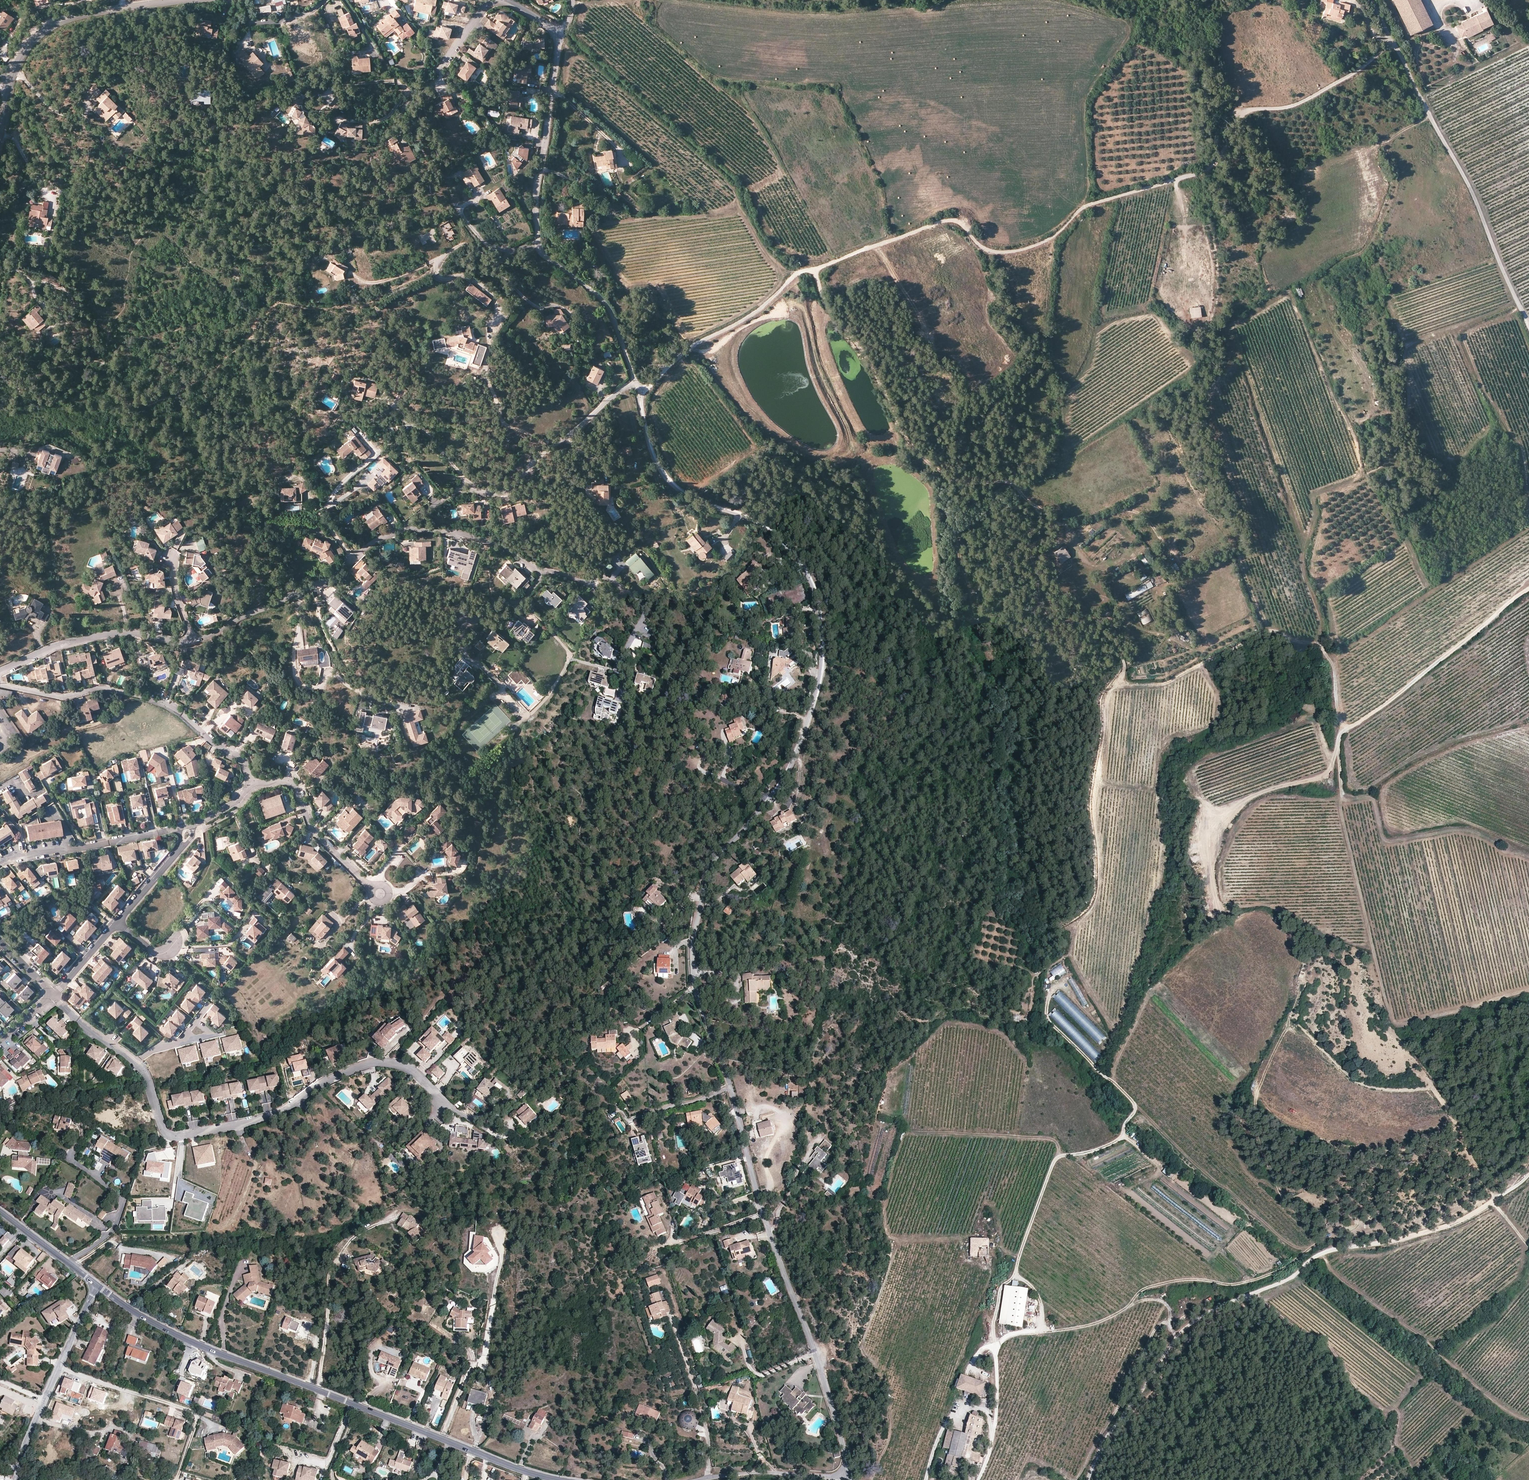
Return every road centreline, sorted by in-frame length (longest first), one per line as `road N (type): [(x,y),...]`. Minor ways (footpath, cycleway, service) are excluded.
road 1 (residential): [(635,382),(654,457),(674,487),(775,536),(817,598),(822,662),(802,742),(774,793),(708,870),(694,973),(768,1226),(843,1439),(847,1474)]
road 2 (track): [(1396,43),(1301,103),(1238,109),(1210,166),(1087,206),(1042,243),(988,251),(948,220),(799,273),(638,392)]
road 3 (track): [(1123,682),(1102,700),(1090,802),(1094,898),(1061,930),(1115,1026),(1166,860),(1163,748),(1210,725),(1218,707),(1204,663)]
road 4 (track): [(1036,507),(1040,526),(1028,554),(1042,610),(1075,627),(1106,614),(1123,682),(1164,684),(1272,630),(1328,655),(1345,726),(1390,701),(1528,588)]
road 5 (track): [(814,271),(878,378),(901,434),(923,459),(957,479),(1008,482),(1068,526),(1133,510),(1177,558)]
road 6 (track): [(1132,1304),(1153,1286),(1254,1279),(1325,1238),(1286,1202),(1254,1125),(1258,1082),(1307,975)]
road 7 (tertiary): [(98,1286),(234,1360),(560,1479)]
road 8 (residential): [(53,995),(136,1062),(163,1131),(175,1137),(264,1117),(335,1077),(380,1063),(415,1073),(444,1112)]
road 9 (track): [(689,349),(709,350),(796,304),(848,451),(829,459),(790,444),(741,400),(708,356)]
road 10 (track): [(1041,1328),(1041,1301),(1016,1266),(1054,1162),(1121,1138),(1135,1108),(1049,1022),(1050,993),(1065,979)]
road 11 (track): [(1354,726),(1339,737),(1343,810),(1391,1019),(1413,1026),(1528,989)]
road 12 (track): [(1132,1304),(1163,1301),(1174,1338),(1212,1309),(1284,1282),(1320,1256),(1418,1236),(1493,1201)]
road 13 (residential): [(556,35),(535,201),(538,245),(603,300),(635,382)]
road 14 (track): [(1528,329),(1479,208),(1389,35)]
road 15 (track): [(871,1479),(890,1434),(890,1397),(863,1345),(896,1248),(966,1239)]
road 16 (track): [(356,310),(269,309),(213,369),(153,401),(122,398),(90,366)]
road 17 (track): [(1293,1011),(1354,1081),(1433,1090),(1493,1201)]
road 18 (residential): [(0,684),(66,698),(110,689),(150,700),(241,759),(252,783)]
road 19 (residential): [(635,382),(542,454),(509,490),(453,492),(406,526)]
road 20 (track): [(898,1243),(887,1231),(884,1205),(908,1133),(1046,1139),(1058,1157)]
road 21 (track): [(436,267),(356,310),(284,380),(281,388),(302,426),(286,448)]
road 22 (track): [(1528,1425),(1320,1256)]
road 23 (tertiary): [(190,0),(73,17),(39,35),(12,75),(0,136)]
road 24 (residential): [(406,526),(332,575),(191,641)]
road 25 (tertiary): [(16,1479),(98,1286)]
road 26 (residential): [(191,641),(116,632),(55,645),(0,671)]
road 27 (residential): [(533,567),(581,581),(606,579),(642,609),(624,650),(623,680)]
road 28 (residential): [(533,567),(533,587),(518,601),(495,601),(457,642),(503,694)]
road 29 (residential): [(252,783),(294,785),(319,839),(379,894)]
road 30 (residential): [(177,829),(0,865)]
road 31 (track): [(978,1479),(992,1439),(989,1415),(979,1407),(948,1420),(926,1479)]
road 32 (unclassified): [(1088,1479),(1102,1442),(1174,1338)]
road 33 (track): [(830,307),(825,348),(852,412),(871,436),(895,434)]
road 34 (residential): [(847,1474),(696,1479)]
road 35 (track): [(992,1439),(998,1342),(1041,1328)]
road 36 (residential): [(406,526),(494,543),(533,567)]
road 37 (tertiary): [(0,1210),(98,1286)]
road 38 (track): [(90,366),(106,355),(124,310),(131,260)]

